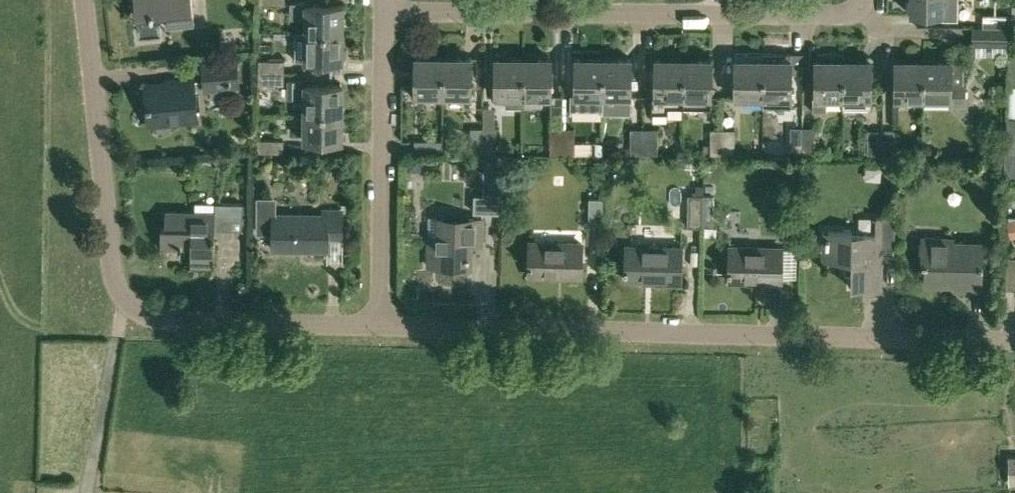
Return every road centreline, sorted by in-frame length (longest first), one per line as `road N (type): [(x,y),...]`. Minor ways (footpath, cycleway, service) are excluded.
road 1 (residential): [(1014,342),(380,326)]
road 2 (residential): [(380,326),(162,323),(123,298),(84,0)]
road 3 (residential): [(384,9),(849,7),(858,0)]
road 4 (residential): [(380,326),(384,9)]

